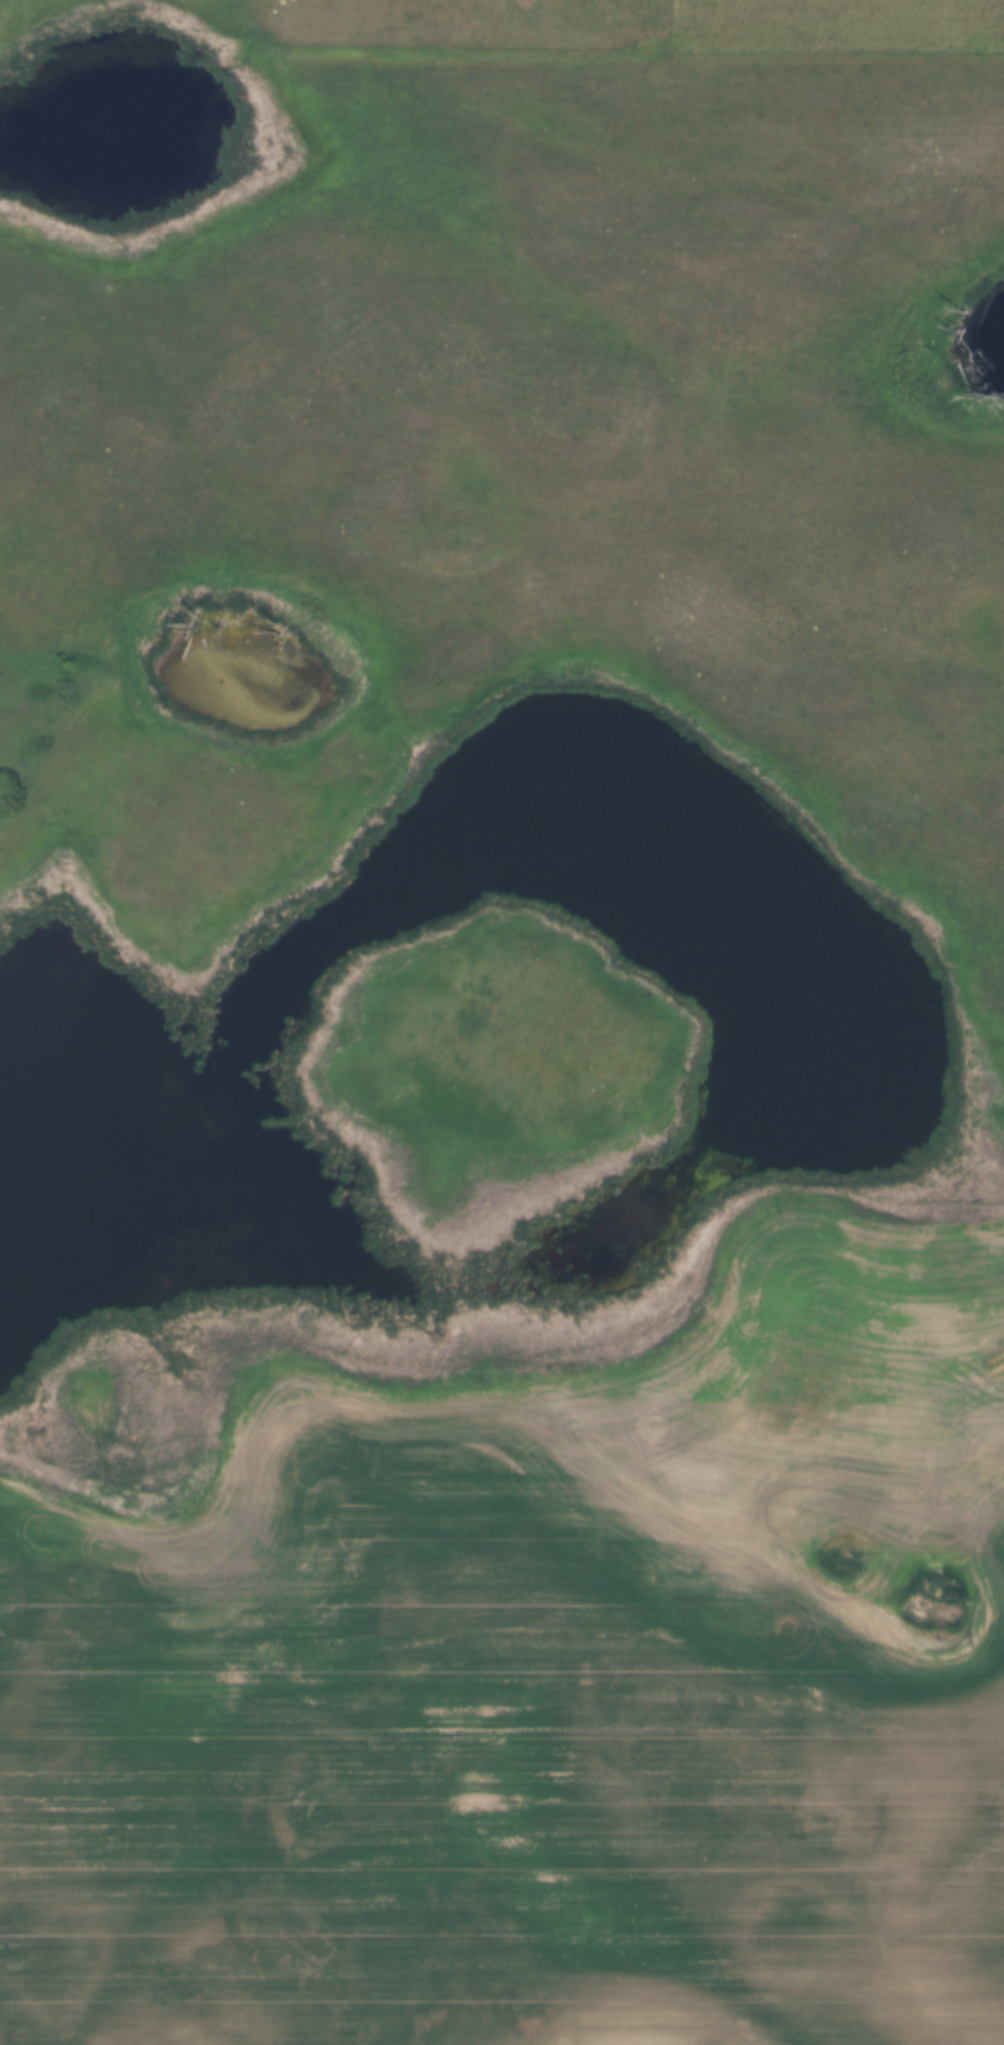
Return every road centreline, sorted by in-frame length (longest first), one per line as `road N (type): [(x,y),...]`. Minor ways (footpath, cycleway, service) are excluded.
road 1 (track): [(1003,58),(618,65),(0,56)]

